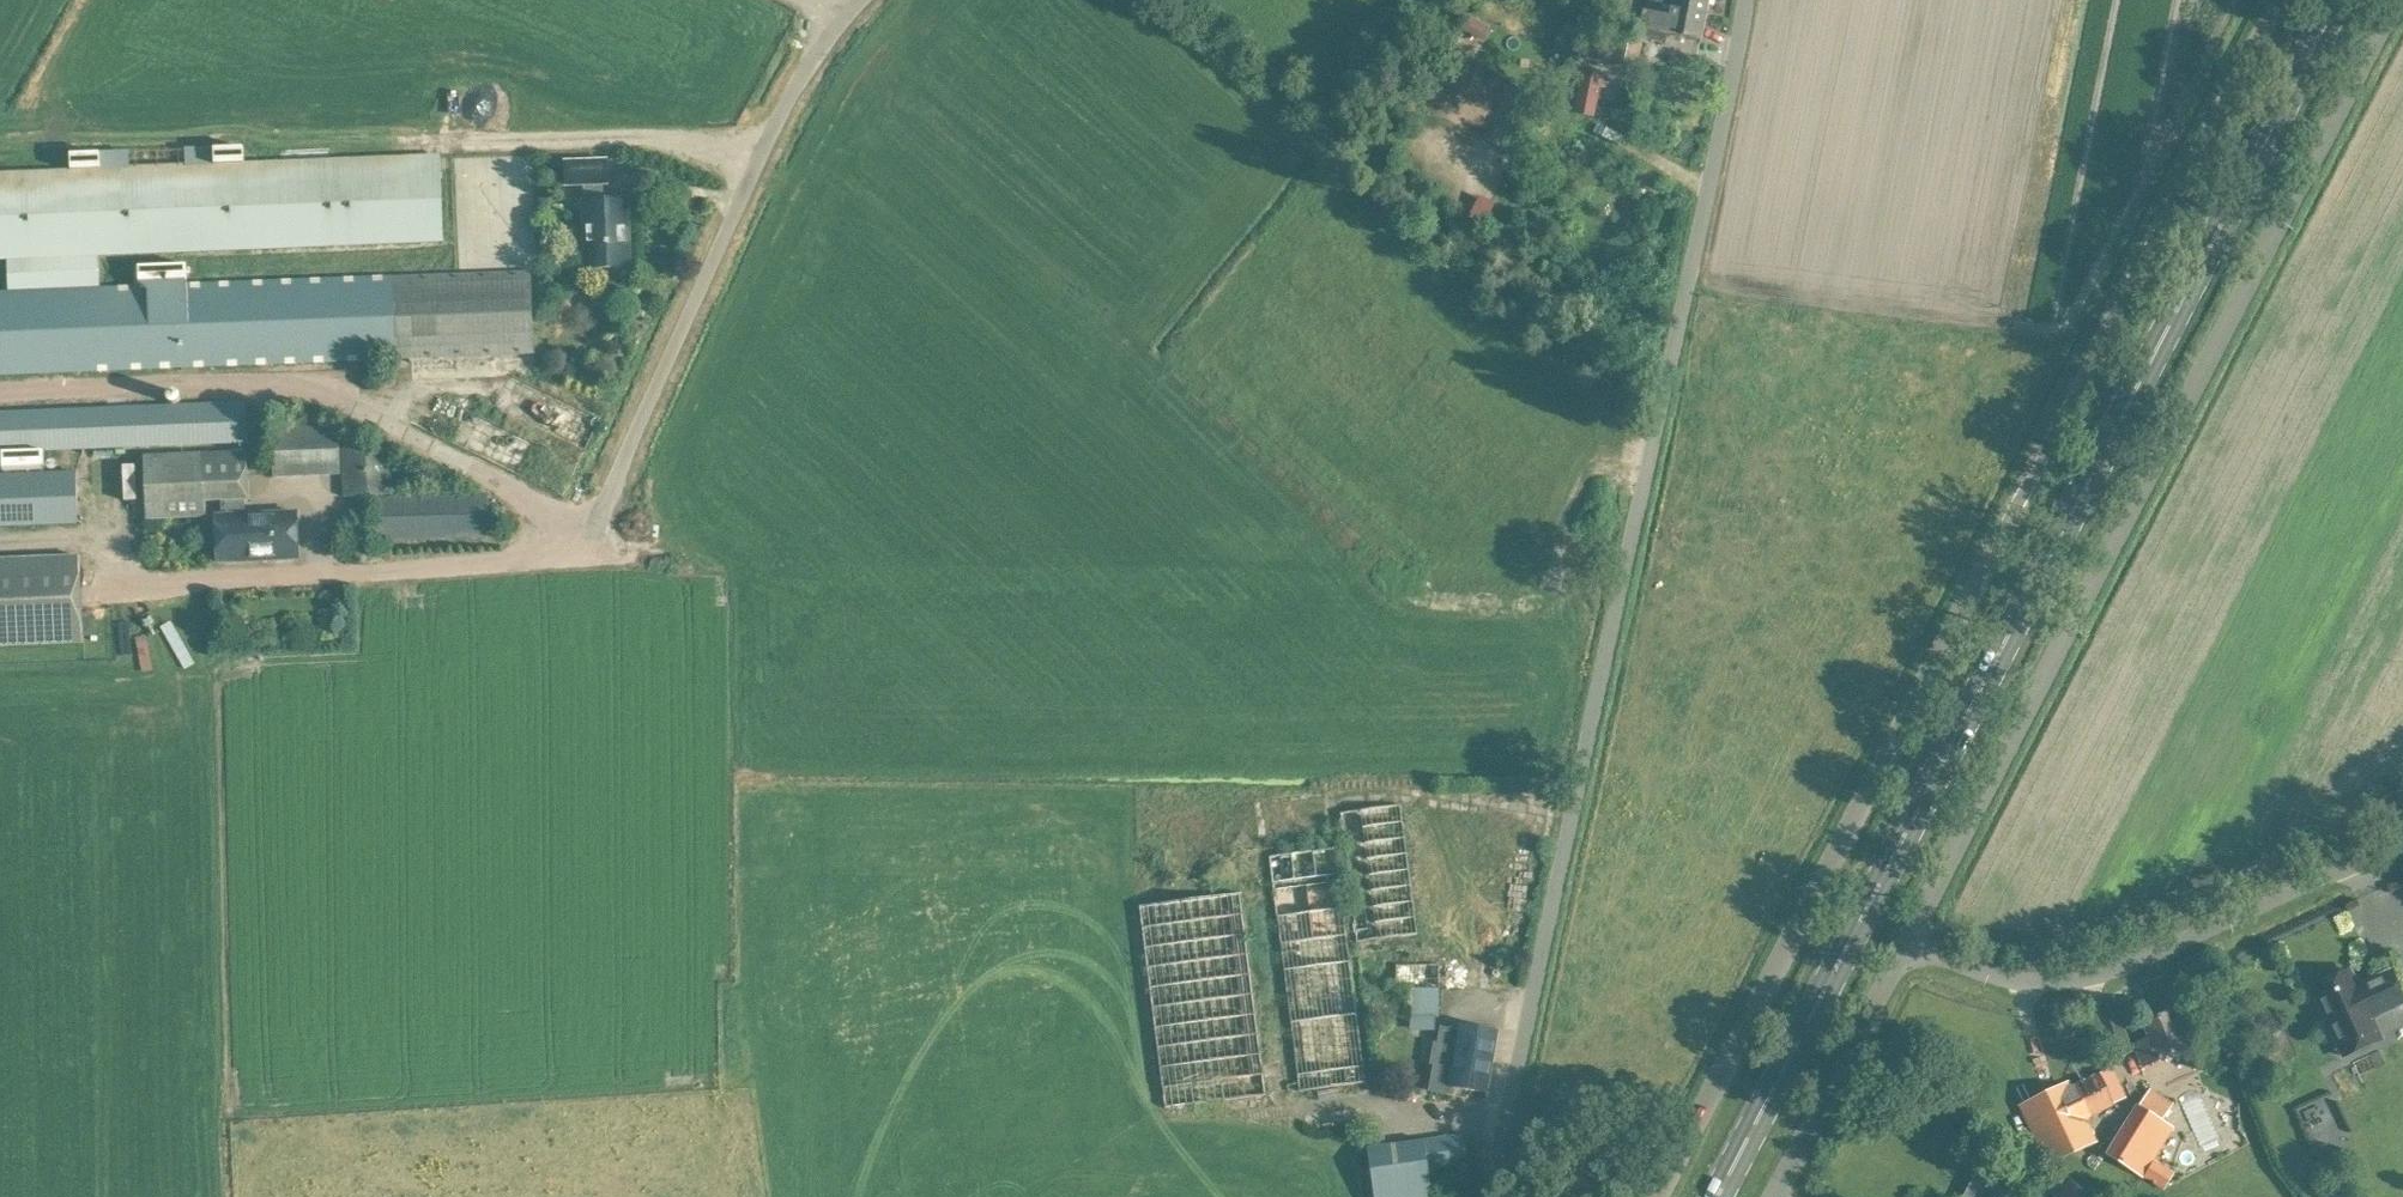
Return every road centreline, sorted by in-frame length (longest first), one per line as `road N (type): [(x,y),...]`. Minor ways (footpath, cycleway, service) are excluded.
road 1 (primary): [(1717,1196),(2343,0)]
road 2 (unclassified): [(1659,1196),(2280,0)]
road 3 (unclassified): [(1488,1196),(1742,0)]
road 4 (unclassified): [(1902,950),(2394,0)]
road 5 (unclassified): [(634,485),(824,82),(884,0)]
road 6 (unclassified): [(1902,950),(2015,987),(2065,993),(2402,858)]
road 7 (unclassified): [(1774,1196),(1902,950)]

